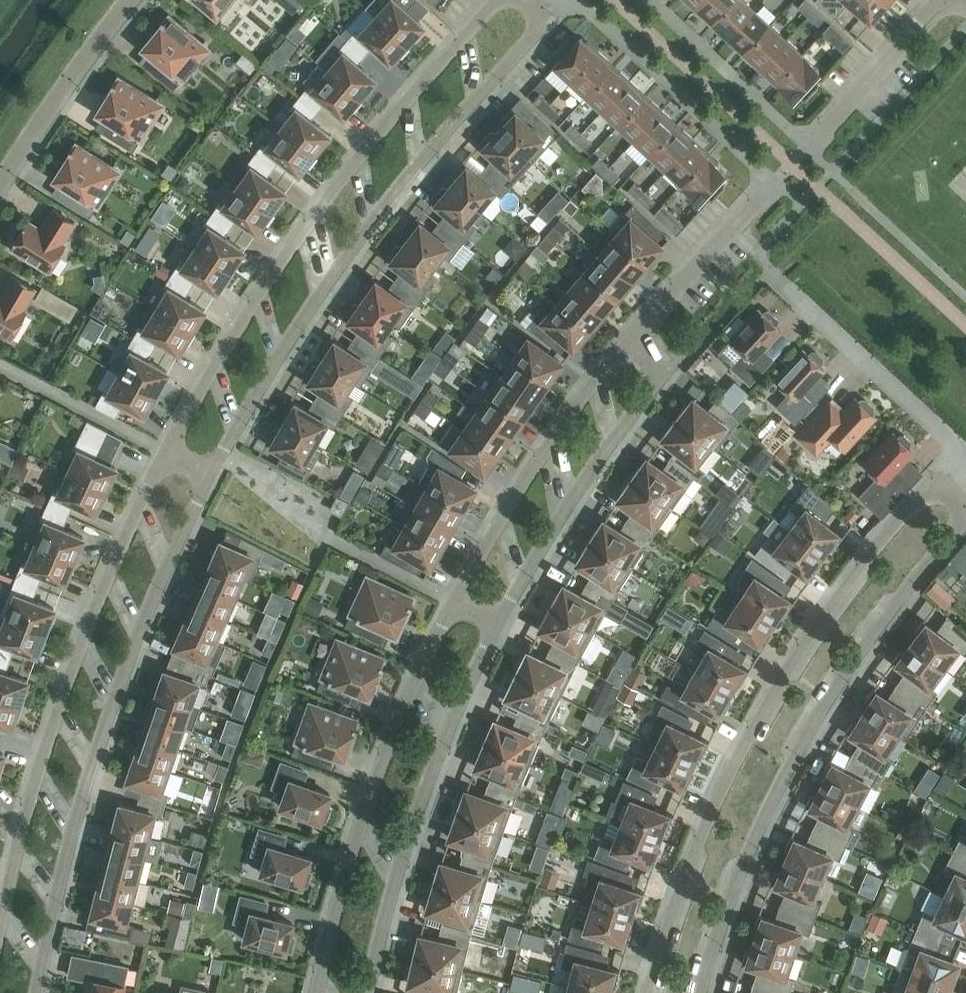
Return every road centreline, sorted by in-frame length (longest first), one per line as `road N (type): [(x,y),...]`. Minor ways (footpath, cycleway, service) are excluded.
road 1 (residential): [(957,444),(824,594),(724,760),(686,862),(653,992)]
road 2 (residential): [(213,482),(386,206),(541,29),(529,2)]
road 3 (residential): [(500,0),(361,155),(259,298),(172,446)]
road 4 (residential): [(703,992),(730,889),(827,697),(965,515)]
road 5 (residential): [(45,992),(86,803),(141,631),(213,482)]
road 6 (residential): [(172,446),(83,636),(0,933)]
road 7 (residential): [(636,330),(940,0)]
road 8 (residential): [(453,600),(357,827),(320,992)]
road 9 (residential): [(372,992),(412,837),(497,622)]
road 10 (residential): [(497,622),(667,372),(636,330)]
road 11 (residential): [(636,330),(453,600)]
road 12 (residential): [(957,444),(769,267)]
road 13 (residential): [(134,0),(0,190)]

